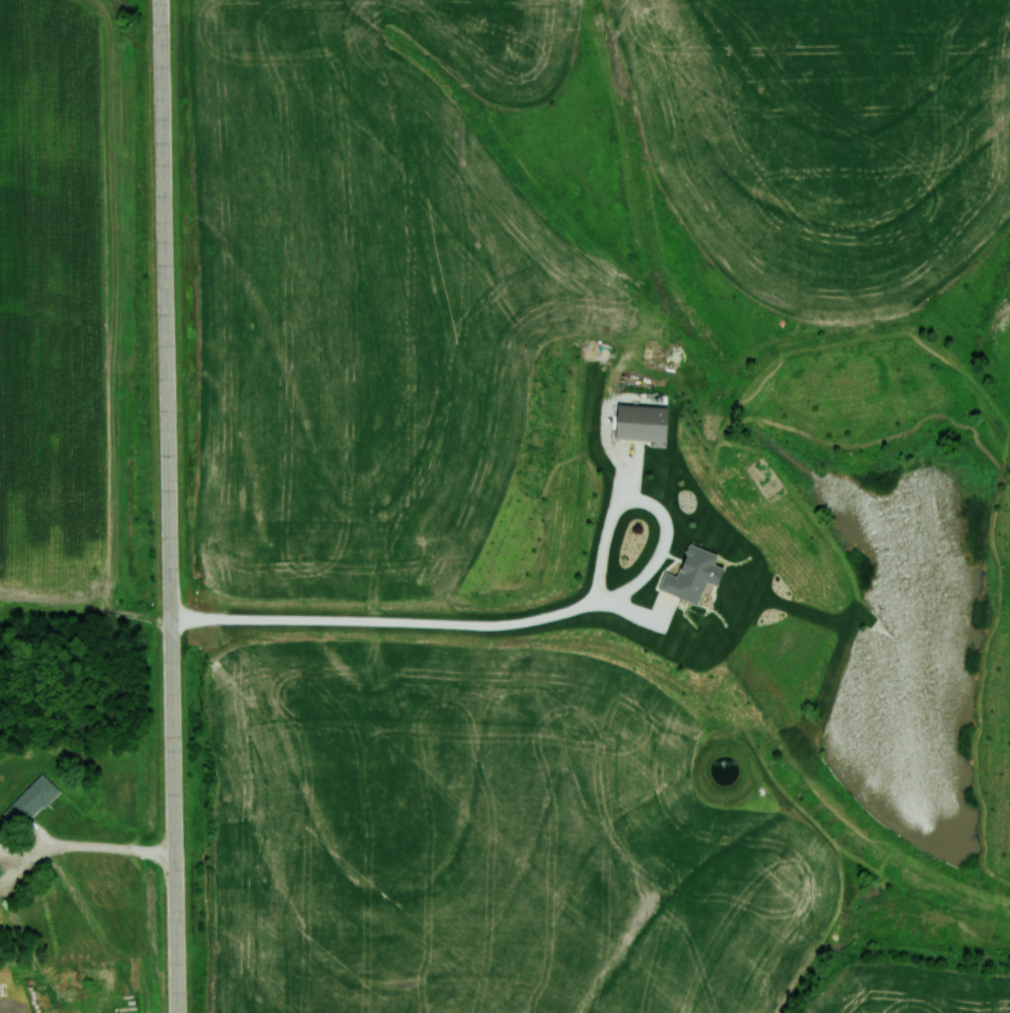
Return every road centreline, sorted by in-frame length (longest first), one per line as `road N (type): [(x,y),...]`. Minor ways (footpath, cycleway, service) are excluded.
road 1 (tertiary): [(178,1012),(162,0)]

